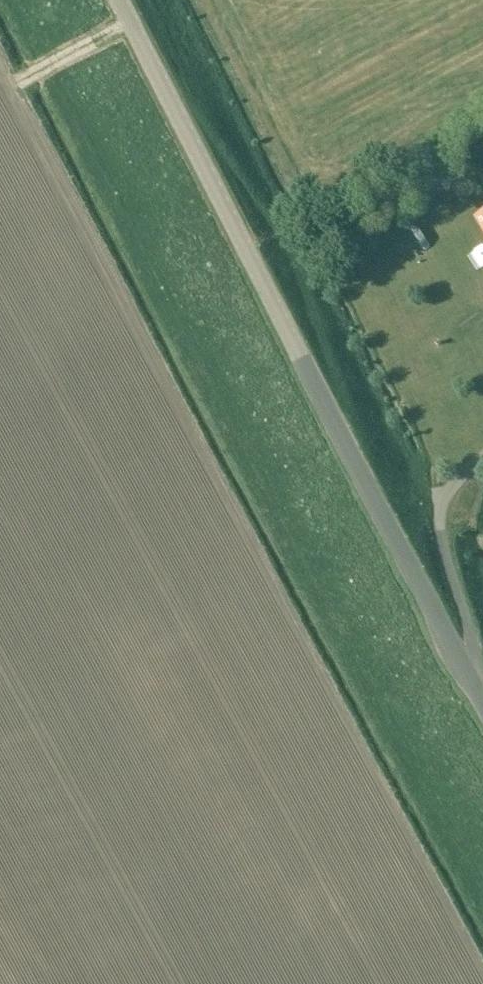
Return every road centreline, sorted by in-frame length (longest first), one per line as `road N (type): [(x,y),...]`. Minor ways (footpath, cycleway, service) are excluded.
road 1 (tertiary): [(482,701),(122,0)]

